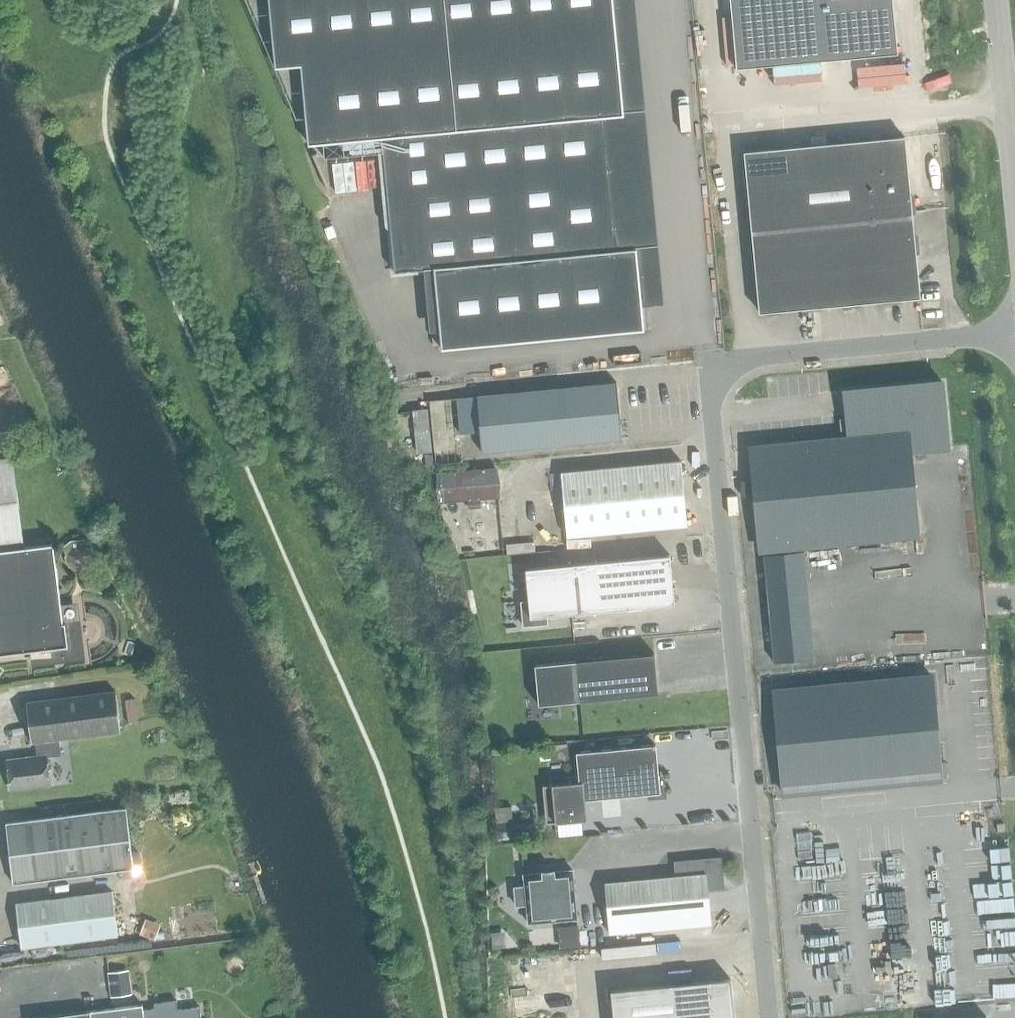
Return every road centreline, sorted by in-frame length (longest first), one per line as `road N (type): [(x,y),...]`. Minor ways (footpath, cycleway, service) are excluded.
road 1 (unclassified): [(769,1017),(713,390),(722,372),(747,359),(1014,332)]
road 2 (tertiary): [(1014,192),(996,0)]

